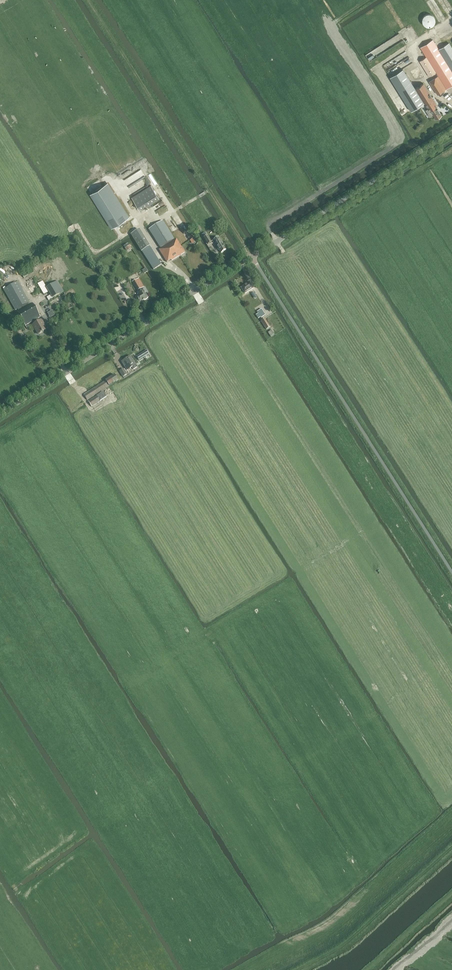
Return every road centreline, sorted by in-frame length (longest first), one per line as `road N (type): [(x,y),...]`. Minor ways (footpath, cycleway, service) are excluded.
road 1 (tertiary): [(0,414),(451,132)]
road 2 (track): [(208,191),(88,0)]
road 3 (track): [(208,191),(144,228),(166,266),(196,291)]

